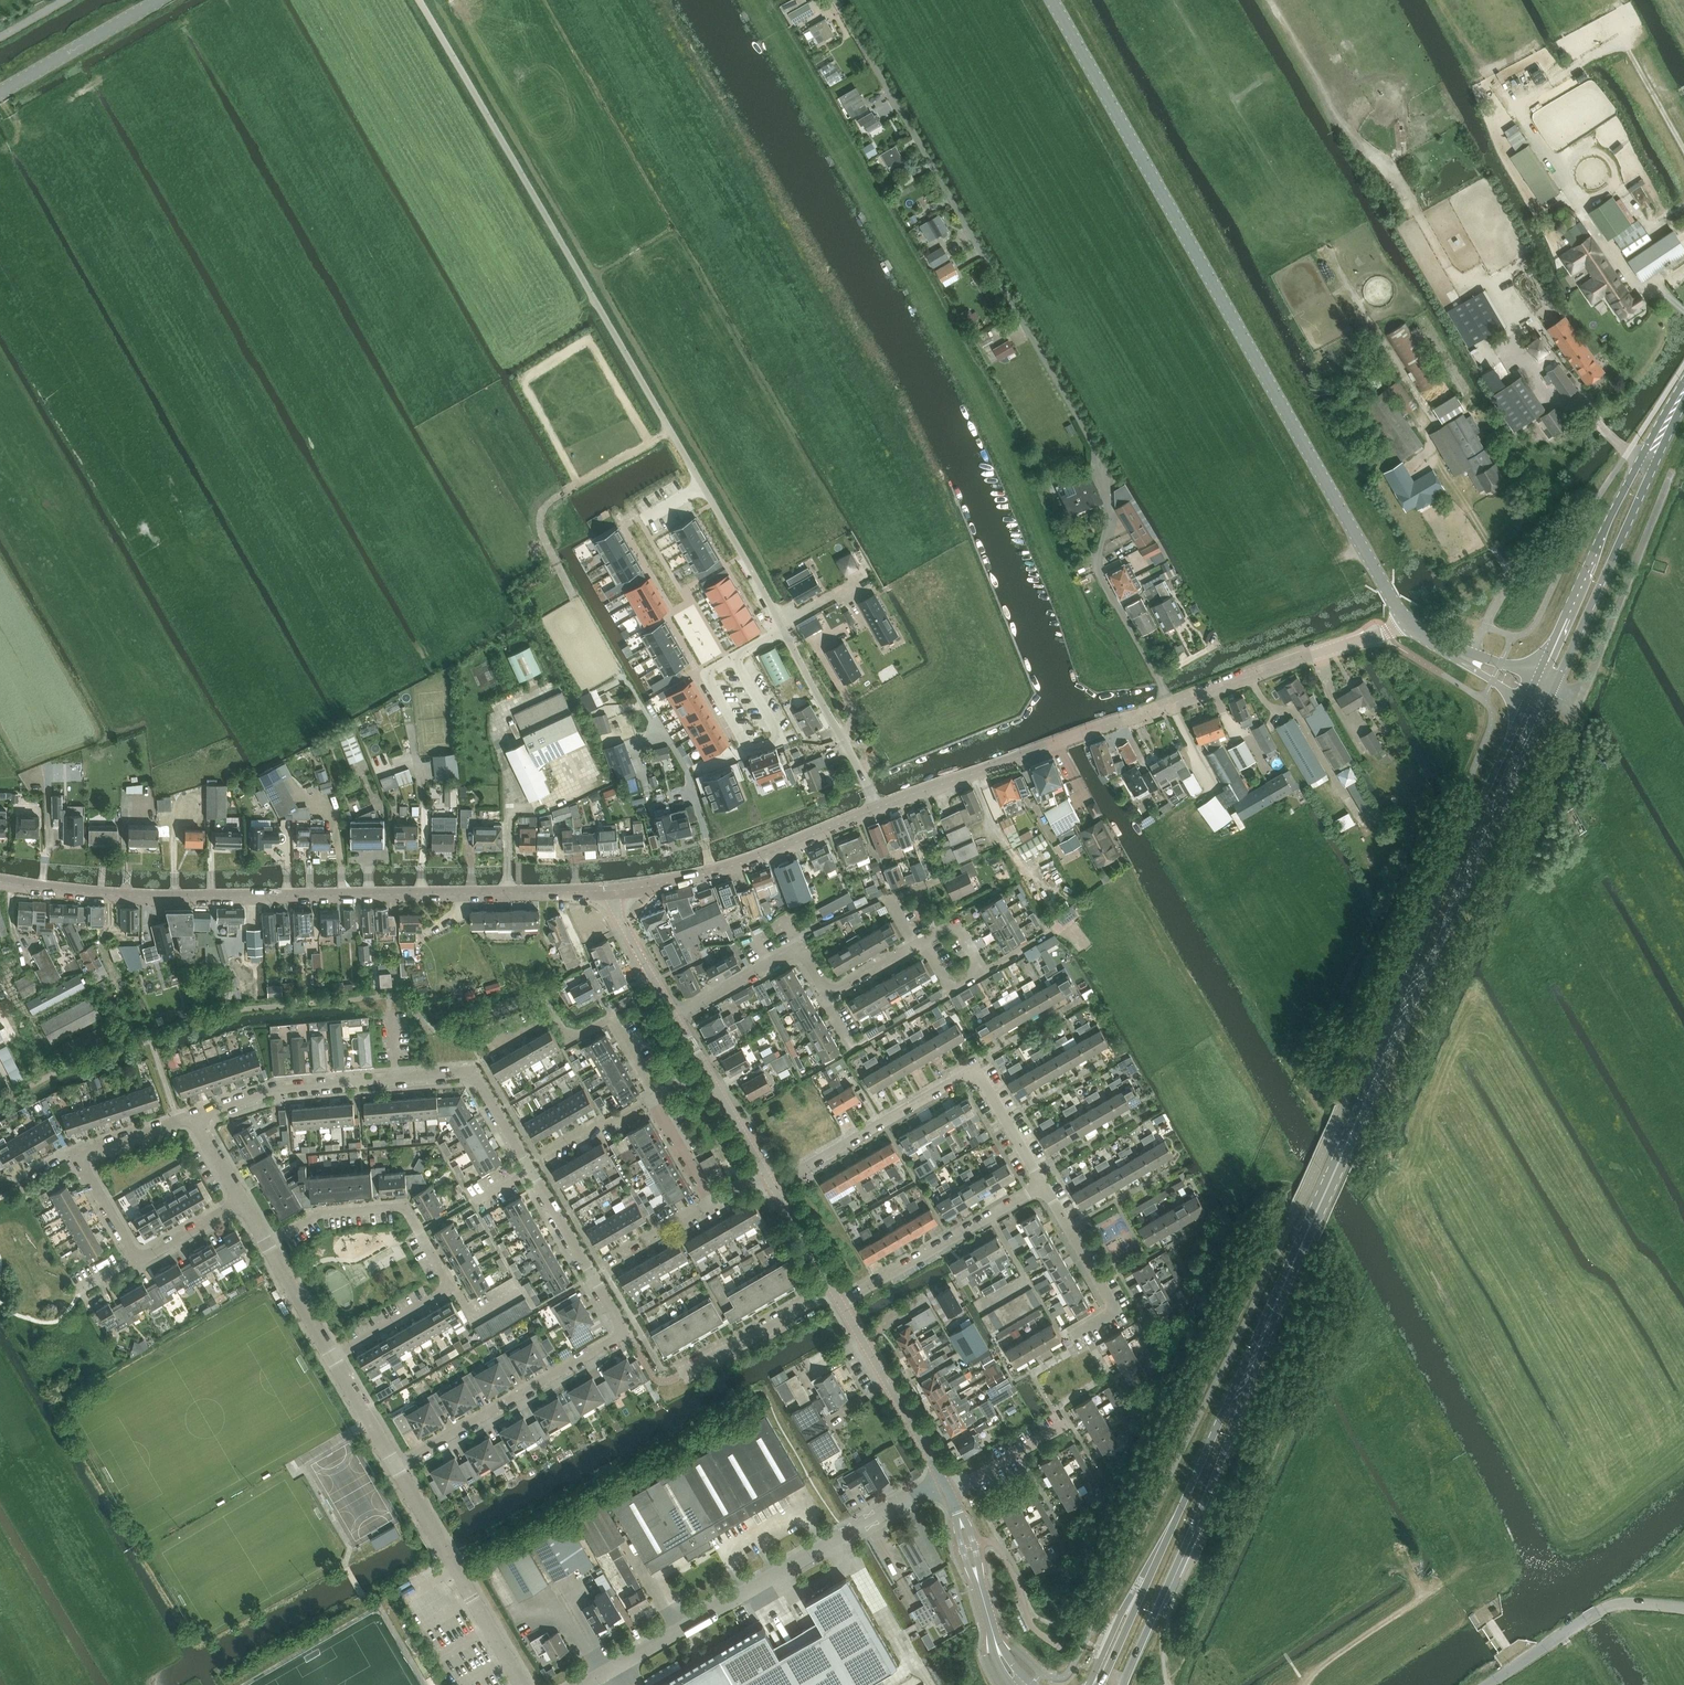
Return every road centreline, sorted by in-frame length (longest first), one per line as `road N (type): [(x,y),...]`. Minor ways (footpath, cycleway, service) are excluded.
road 1 (residential): [(397,1466),(618,1338),(622,1324),(498,1110),(478,1076),(463,1072),(285,1088),(192,1117)]
road 2 (residential): [(1169,704),(1098,571),(1111,503),(1098,452),(837,0)]
road 3 (tertiary): [(1406,622),(1052,0)]
road 4 (residential): [(613,890),(175,897),(0,881)]
road 5 (unclassified): [(1577,704),(1368,1179)]
road 6 (unclassified): [(422,0),(666,421)]
road 7 (unclassified): [(587,1684),(943,1480)]
road 8 (primary): [(1249,1370),(1407,996)]
road 9 (residential): [(332,1356),(435,1296),(445,1277),(403,1207),(319,1215),(267,1245)]
road 10 (residential): [(1044,1184),(973,1073),(773,1186)]
road 11 (primary): [(1249,1370),(1100,1684)]
road 12 (primary): [(1124,1684),(1241,1409),(1249,1370)]
road 13 (primary): [(1407,996),(1452,921),(1553,695)]
road 14 (track): [(1452,273),(1397,178),(1350,141),(1267,0)]
road 15 (primary): [(1526,701),(1412,963),(1407,996)]
road 16 (residential): [(878,807),(1169,704)]
road 17 (track): [(650,443),(586,342),(525,385),(579,484)]
road 18 (residential): [(613,890),(764,856),(878,807)]
road 19 (primary): [(1553,695),(1649,460)]
road 20 (unclassified): [(523,1684),(397,1466)]
road 21 (residential): [(1169,704),(1406,622)]
road 22 (track): [(672,430),(545,507),(542,532),(575,598)]
road 23 (unclassified): [(1670,475),(1577,704)]
road 24 (primary): [(1649,460),(1606,524),(1536,677)]
road 25 (residential): [(841,1303),(1044,1184)]
road 26 (unclassified): [(1488,1684),(1612,1606),(1683,1609)]
road 27 (residential): [(841,1303),(943,1480)]
road 28 (residential): [(878,807),(783,627)]
road 29 (residential): [(675,1016),(800,946),(828,996)]
road 30 (residential): [(1071,1336),(1110,1314),(1113,1302),(1044,1184)]
road 31 (tertiary): [(159,0),(0,92)]
road 32 (residential): [(680,1375),(834,1291)]
road 33 (residential): [(783,627),(703,484)]
road 34 (residential): [(924,941),(951,988),(982,971),(961,931),(939,933)]
road 35 (residential): [(734,658),(706,674),(748,750),(781,740)]
road 36 (track): [(1306,1684),(1423,1595)]
road 37 (residential): [(611,1017),(568,1038),(554,1016),(494,1048)]
road 38 (residential): [(613,890),(675,1016)]
road 39 (residential): [(949,1492),(1068,1424)]
road 40 (track): [(1683,205),(1653,226),(1616,186),(1582,208)]
road 41 (residential): [(332,1356),(267,1245)]
road 42 (residential): [(397,1466),(332,1356)]
road 43 (residential): [(75,1154),(192,1117)]
road 44 (residential): [(773,1186),(834,1291)]
road 45 (residential): [(136,1258),(75,1154)]
road 46 (residential): [(242,1202),(136,1258)]
road 47 (residential): [(546,1151),(652,1099)]

